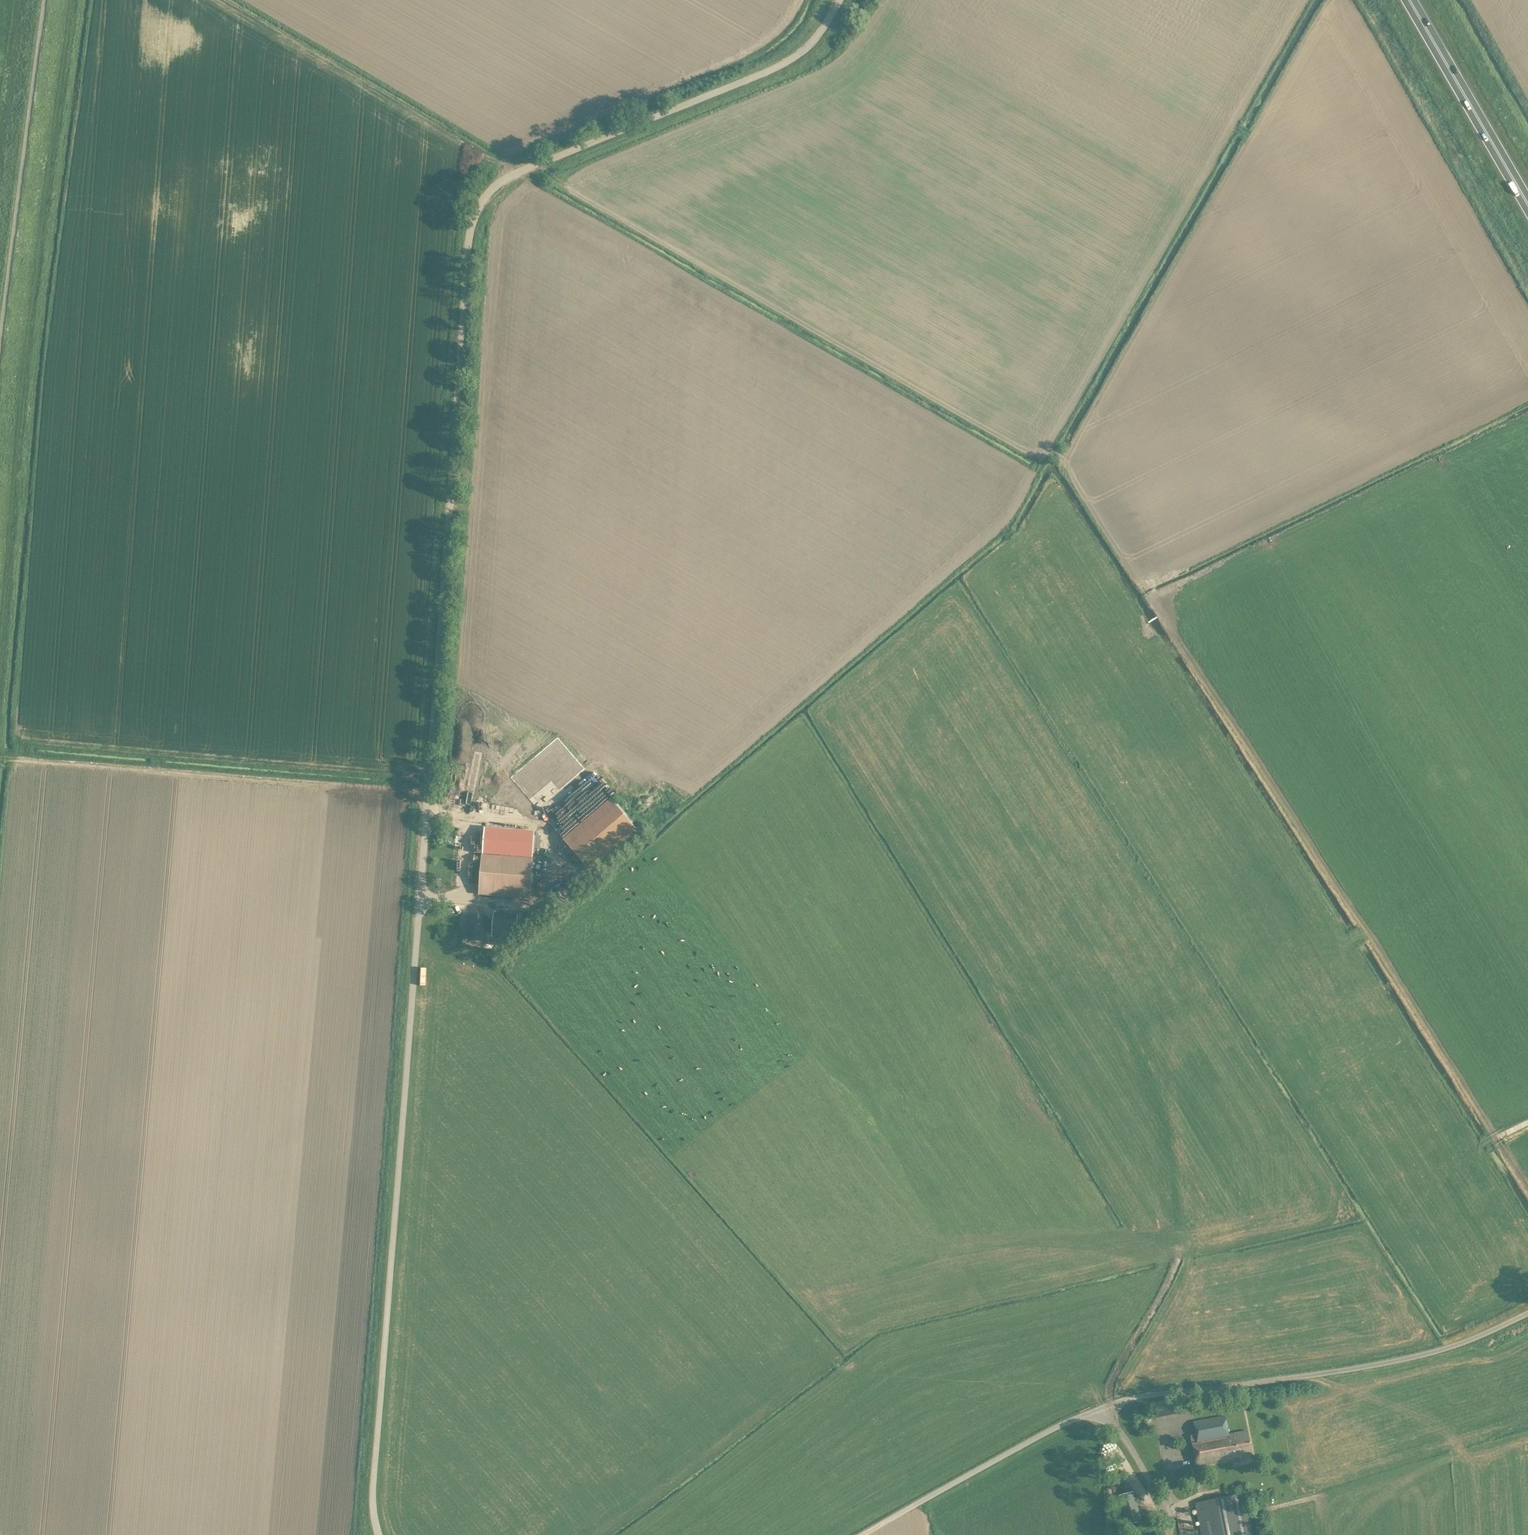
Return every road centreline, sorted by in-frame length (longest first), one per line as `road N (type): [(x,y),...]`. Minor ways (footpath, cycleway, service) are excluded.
road 1 (unclassified): [(378,1534),(372,1500),(468,231),(482,198),(511,173),(779,64),(810,42),(837,0)]
road 2 (unclassified): [(1104,1406),(1364,1368),(1527,1311)]
road 3 (track): [(0,757),(427,792)]
road 4 (unclassified): [(862,1534),(1104,1406)]
road 5 (trunk): [(1527,206),(1409,0)]
road 6 (unclassified): [(1169,1534),(1167,1516),(1104,1406)]

